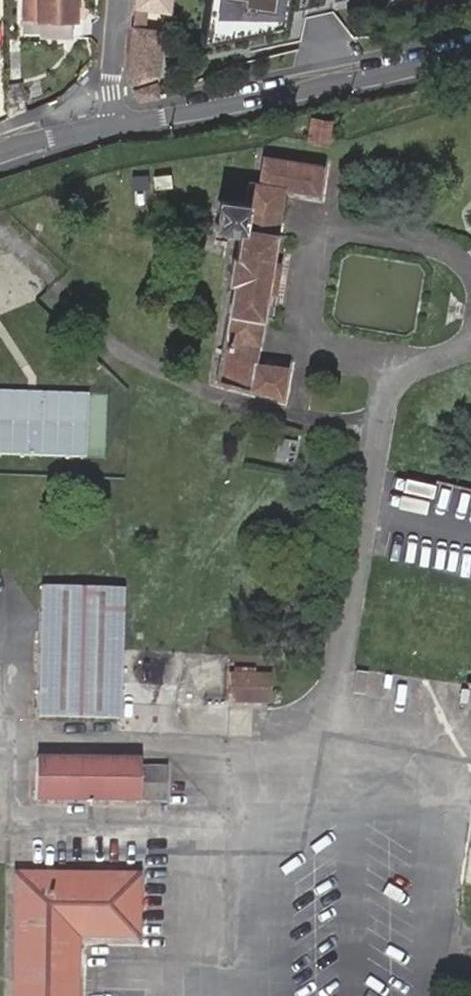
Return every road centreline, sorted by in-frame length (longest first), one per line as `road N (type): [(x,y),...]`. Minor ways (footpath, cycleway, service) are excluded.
road 1 (residential): [(109,126),(404,72),(470,49)]
road 2 (residential): [(109,126),(118,0)]

